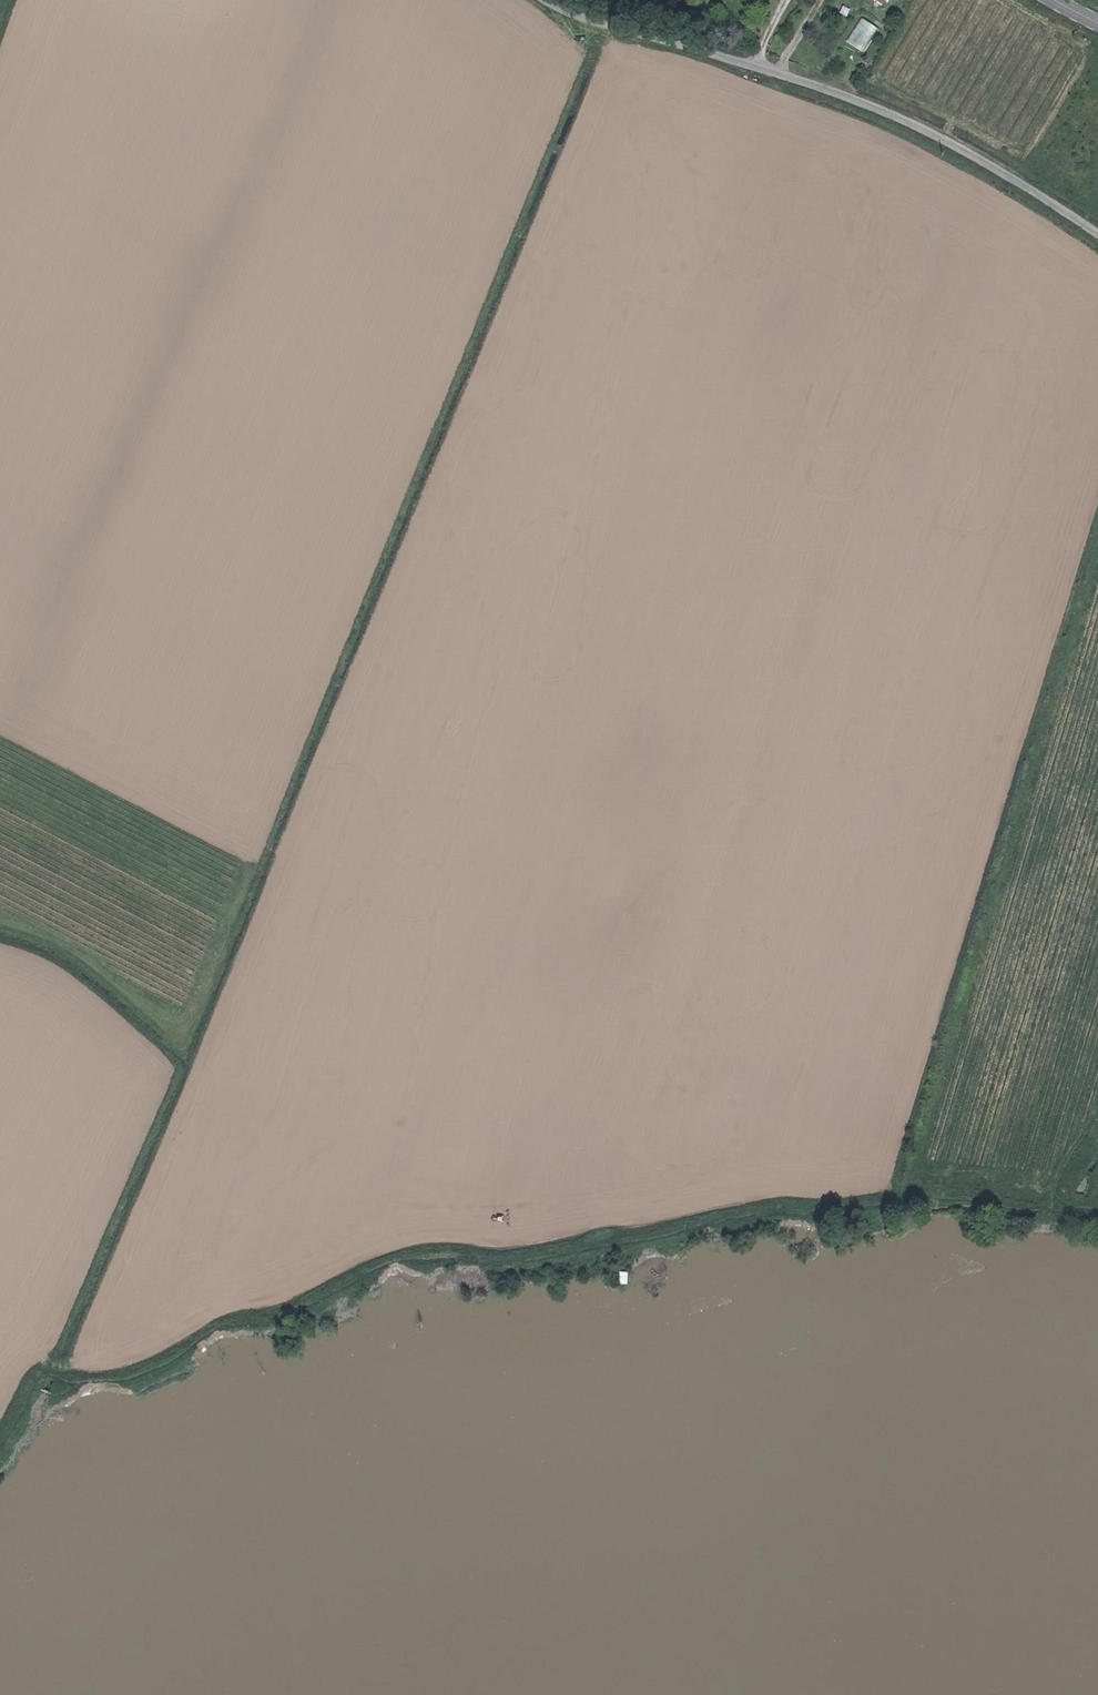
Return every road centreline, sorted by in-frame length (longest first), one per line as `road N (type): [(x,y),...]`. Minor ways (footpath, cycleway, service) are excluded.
road 1 (unclassified): [(1097,232),(973,153),(830,86),(539,0)]

